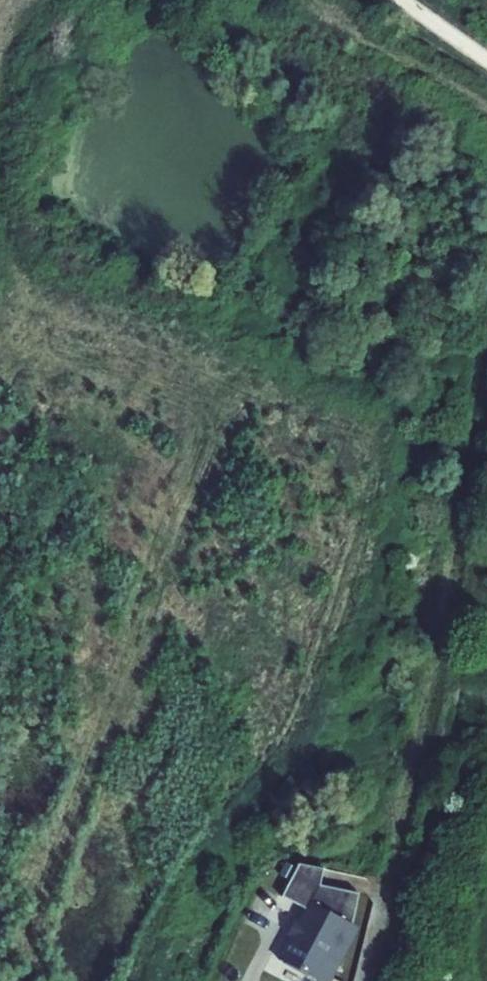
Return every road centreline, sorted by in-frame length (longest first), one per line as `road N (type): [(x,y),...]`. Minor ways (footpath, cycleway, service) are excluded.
road 1 (track): [(371,980),(486,374)]
road 2 (track): [(486,125),(290,0)]

